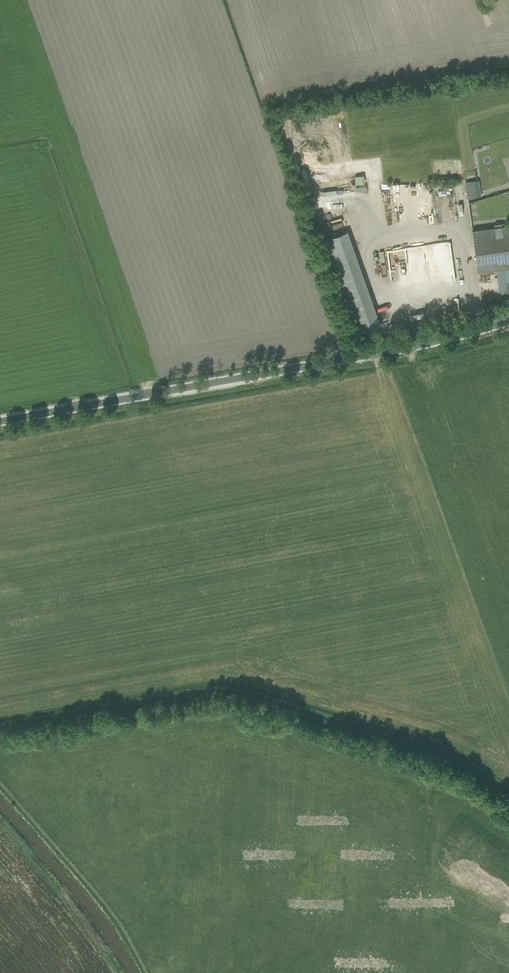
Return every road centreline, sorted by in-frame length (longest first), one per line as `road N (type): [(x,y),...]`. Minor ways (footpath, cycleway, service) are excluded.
road 1 (unclassified): [(0,422),(508,322)]

